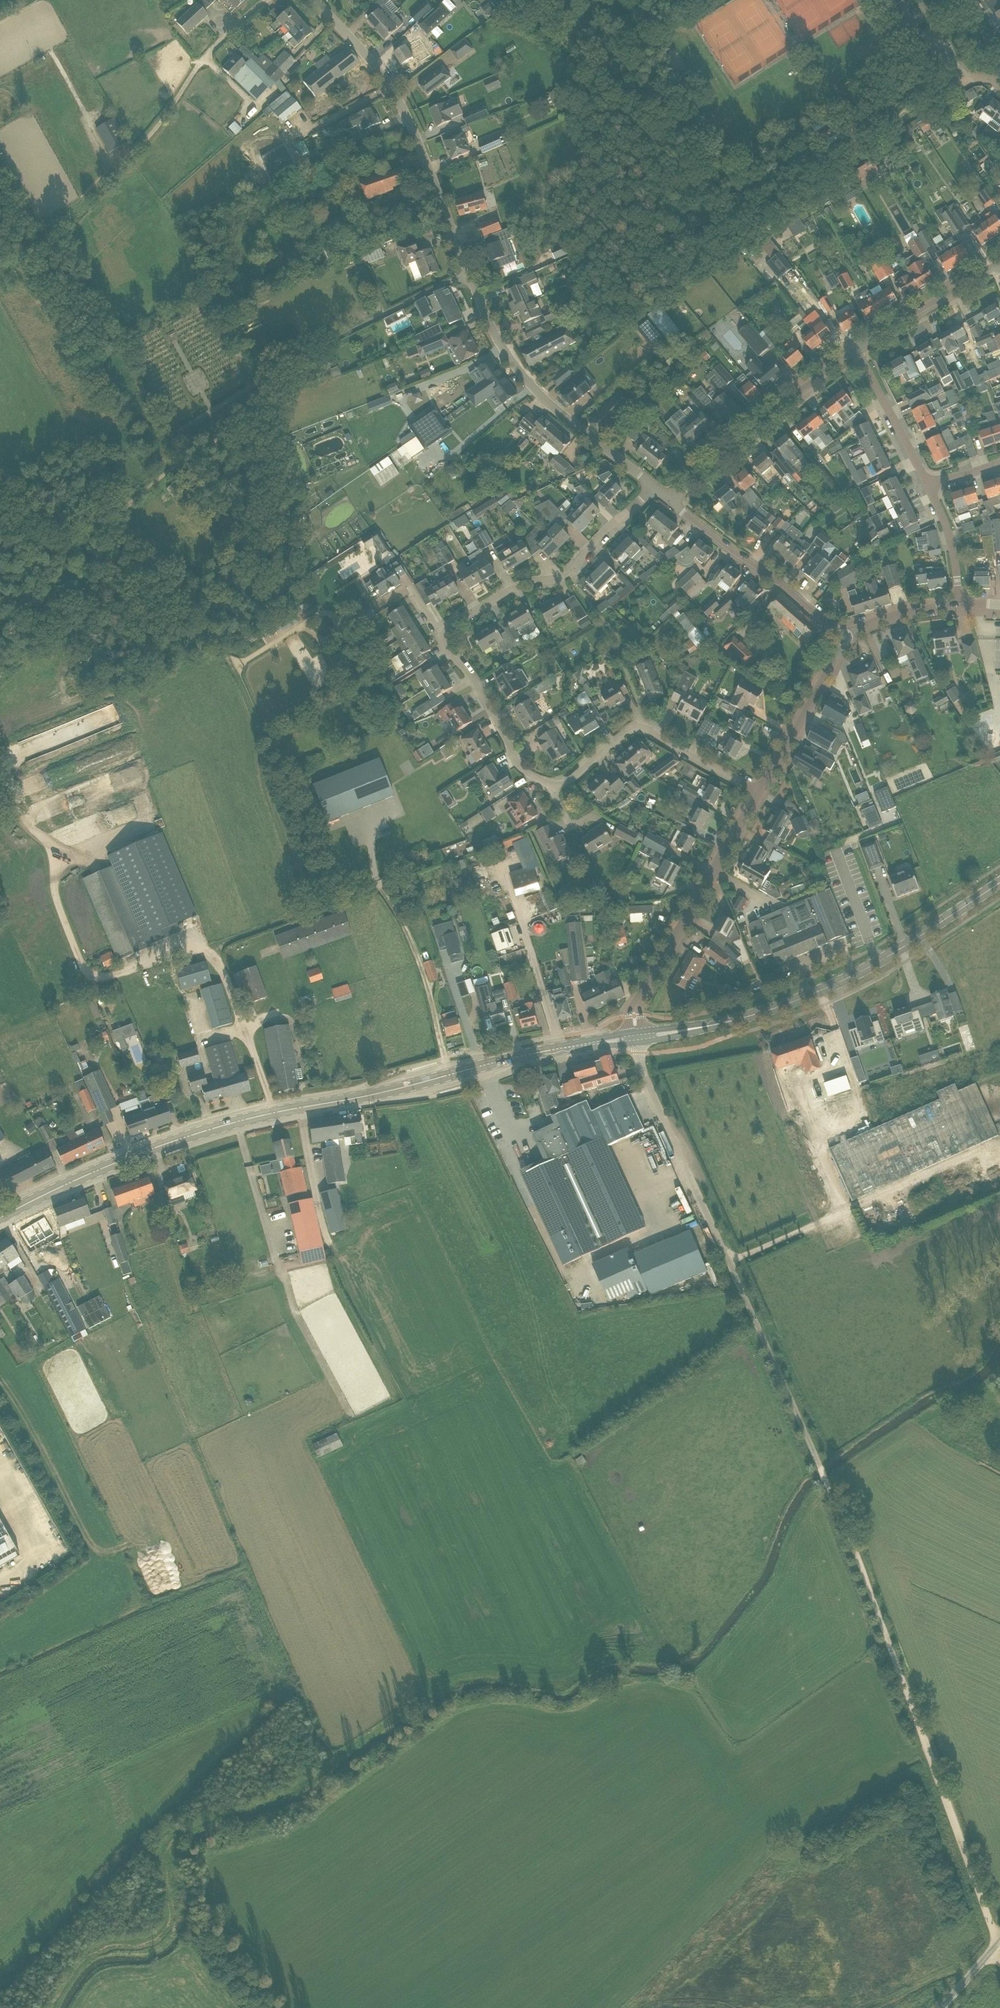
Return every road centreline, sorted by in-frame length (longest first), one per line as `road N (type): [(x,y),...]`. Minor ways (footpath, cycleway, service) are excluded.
road 1 (track): [(996,1946),(825,1479)]
road 2 (unclassified): [(825,1479),(635,1043)]
road 3 (tertiary): [(0,1218),(203,1132),(450,1075)]
road 4 (tertiary): [(702,1028),(836,983),(999,884)]
road 5 (unclassified): [(468,273),(406,114),(319,0)]
road 6 (unclassified): [(649,488),(526,377),(468,273)]
road 7 (track): [(379,886),(311,911),(263,783),(258,731)]
road 8 (residential): [(442,636),(520,584),(568,574),(649,488)]
road 9 (unclassified): [(634,1016),(760,792)]
road 10 (track): [(956,74),(896,118),(805,165),(755,217)]
road 11 (residential): [(760,792),(641,725),(626,729),(568,783),(551,784)]
road 12 (unclassified): [(670,499),(856,350)]
road 13 (unclassified): [(268,376),(468,273)]
road 14 (unclassified): [(844,641),(670,499)]
road 15 (unclassified): [(265,0),(194,70),(121,166)]
road 16 (unclassified): [(450,1075),(427,984),(379,886)]
road 17 (residential): [(551,784),(523,765),(442,636)]
road 18 (unclassified): [(760,792),(844,641)]
road 19 (track): [(125,511),(168,471),(259,414)]
road 20 (unclassified): [(856,350),(997,265)]
road 21 (track): [(0,500),(48,545),(71,542),(125,511)]
road 22 (unclassified): [(928,483),(856,350)]
road 23 (track): [(125,511),(207,627)]
road 24 (tertiary): [(450,1075),(586,1044)]
road 25 (unclassified): [(961,604),(928,483)]
road 26 (unclassified): [(844,641),(873,622),(961,604)]
road 27 (track): [(258,731),(365,674)]

